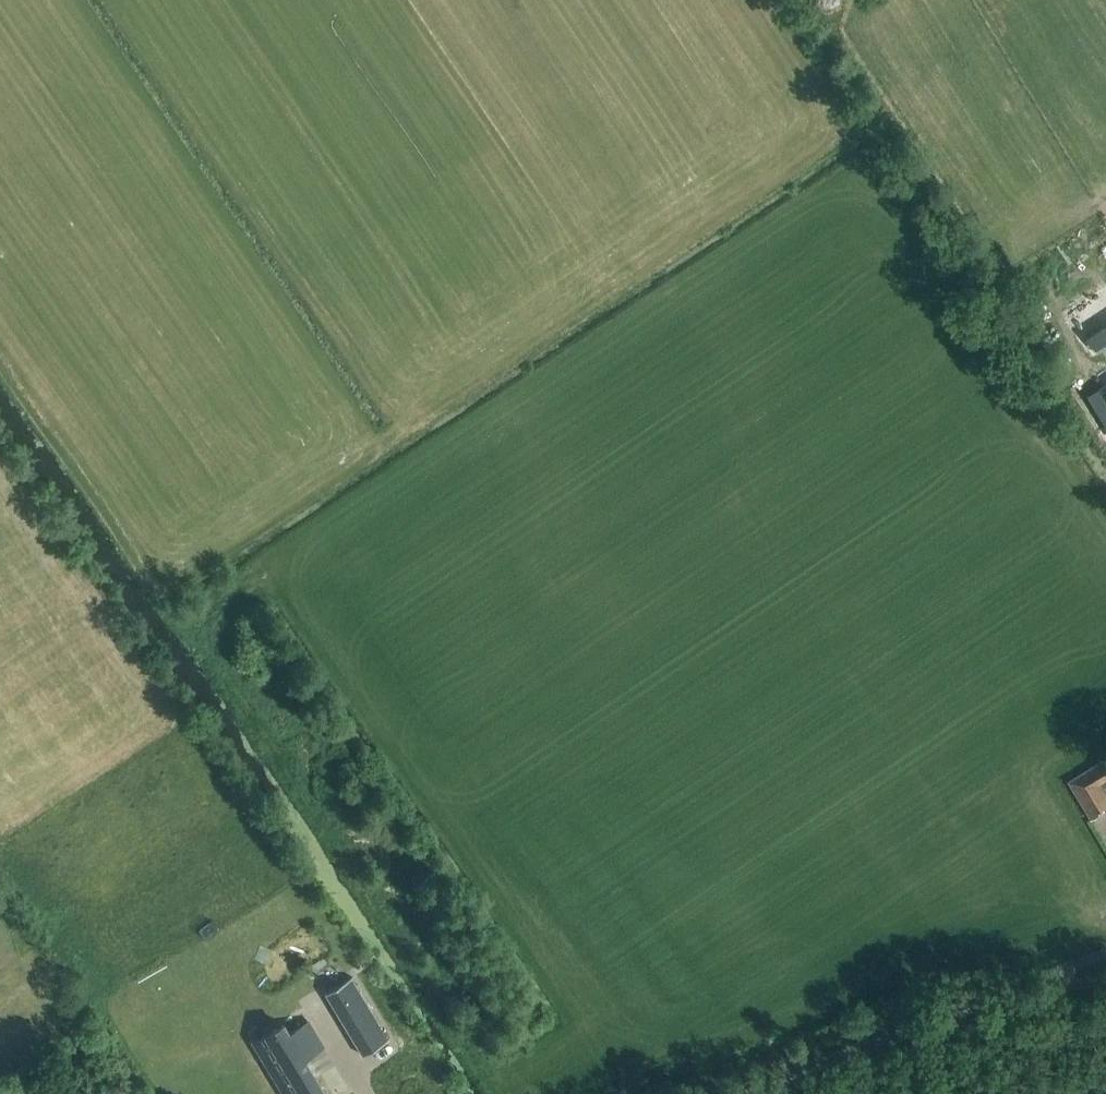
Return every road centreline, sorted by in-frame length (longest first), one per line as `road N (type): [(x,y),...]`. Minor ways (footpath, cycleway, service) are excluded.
road 1 (track): [(166,603),(263,733),(495,1093)]
road 2 (unclassified): [(733,1093),(1105,956)]

